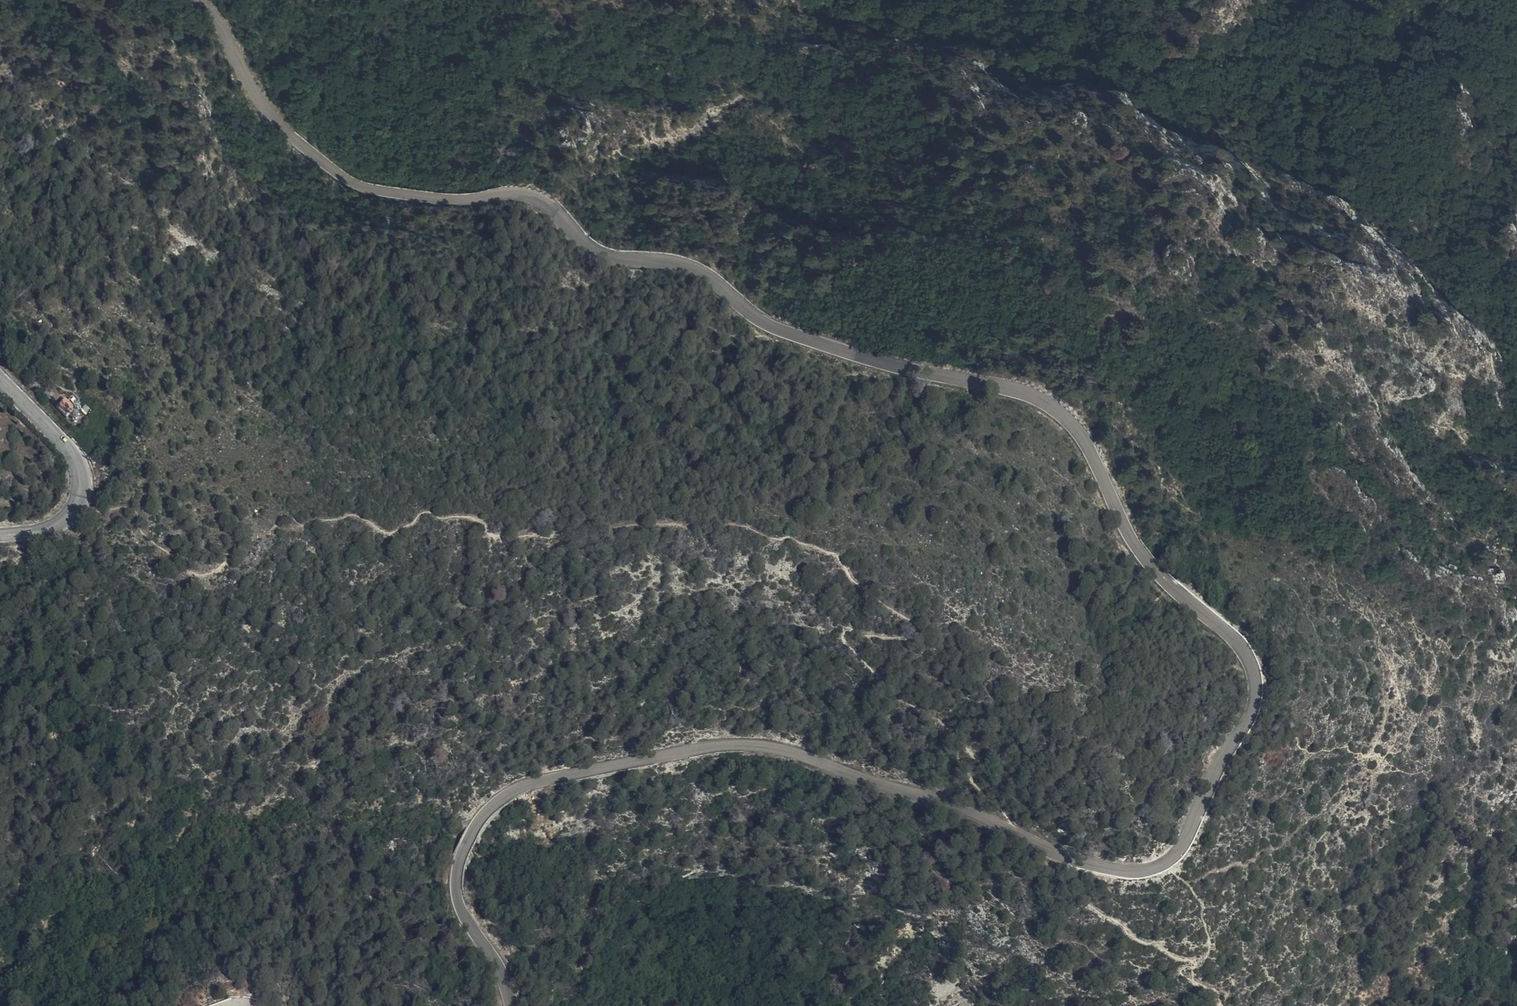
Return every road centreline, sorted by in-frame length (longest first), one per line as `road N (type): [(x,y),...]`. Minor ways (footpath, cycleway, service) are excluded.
road 1 (tertiary): [(194,0),(275,126),(361,187),(403,196),(526,194),(591,249),(709,272),(765,321),(809,339),(1031,391),(1086,437),(1136,545),(1159,573),(1239,642),(1254,666),(1255,709),(1177,854),(1153,868),(1121,872),(1074,861),(931,796),(766,745),(726,743),(540,778),(504,794),(460,854),(458,887),(513,1005)]
road 2 (secondary): [(0,534),(55,526),(70,515),(81,489),(73,454),(0,379)]

